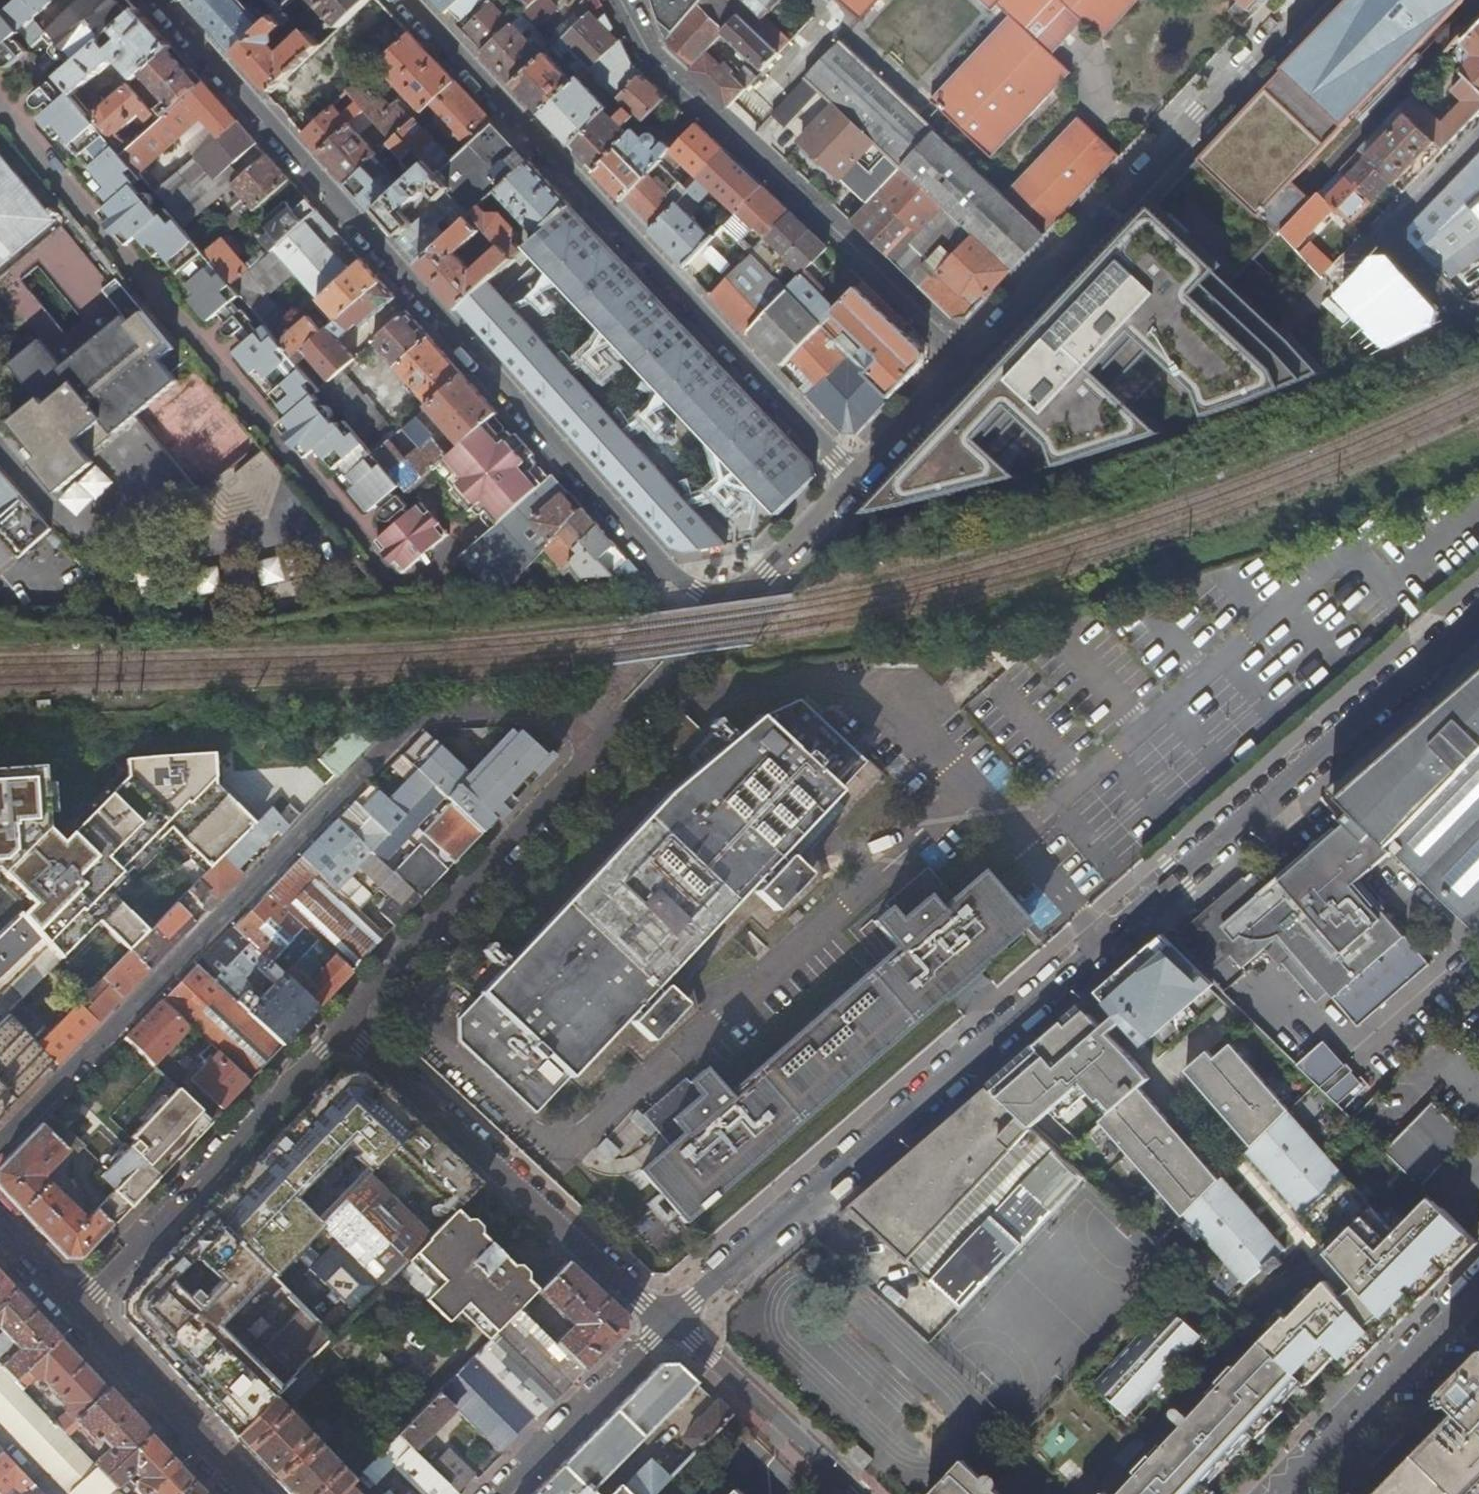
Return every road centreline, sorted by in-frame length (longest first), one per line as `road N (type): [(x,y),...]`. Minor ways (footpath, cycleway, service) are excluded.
road 1 (residential): [(670,1325),(1478,629)]
road 2 (residential): [(0,113),(405,577),(429,571),(565,449)]
road 3 (residential): [(0,1143),(407,731),(455,712),(544,709),(578,716),(602,735)]
road 4 (residential): [(872,483),(406,0)]
road 5 (residential): [(165,0),(565,449)]
road 6 (residential): [(613,0),(647,65),(983,364)]
road 7 (residential): [(1312,0),(983,364)]
road 8 (residential): [(670,1325),(346,1028)]
road 9 (residential): [(602,735),(346,1028)]
road 10 (residential): [(346,1028),(79,1307)]
road 11 (residential): [(1478,1281),(1268,1493)]
road 12 (tertiary): [(252,1493),(79,1307)]
road 13 (residential): [(859,1493),(670,1325)]
road 14 (residential): [(1460,319),(1381,235),(1478,138)]
road 15 (residential): [(502,1493),(670,1325)]
road 16 (residential): [(565,449),(722,626)]
road 17 (residential): [(872,483),(722,626)]
road 18 (residential): [(983,364),(872,483)]
road 19 (residential): [(722,626),(602,735)]

